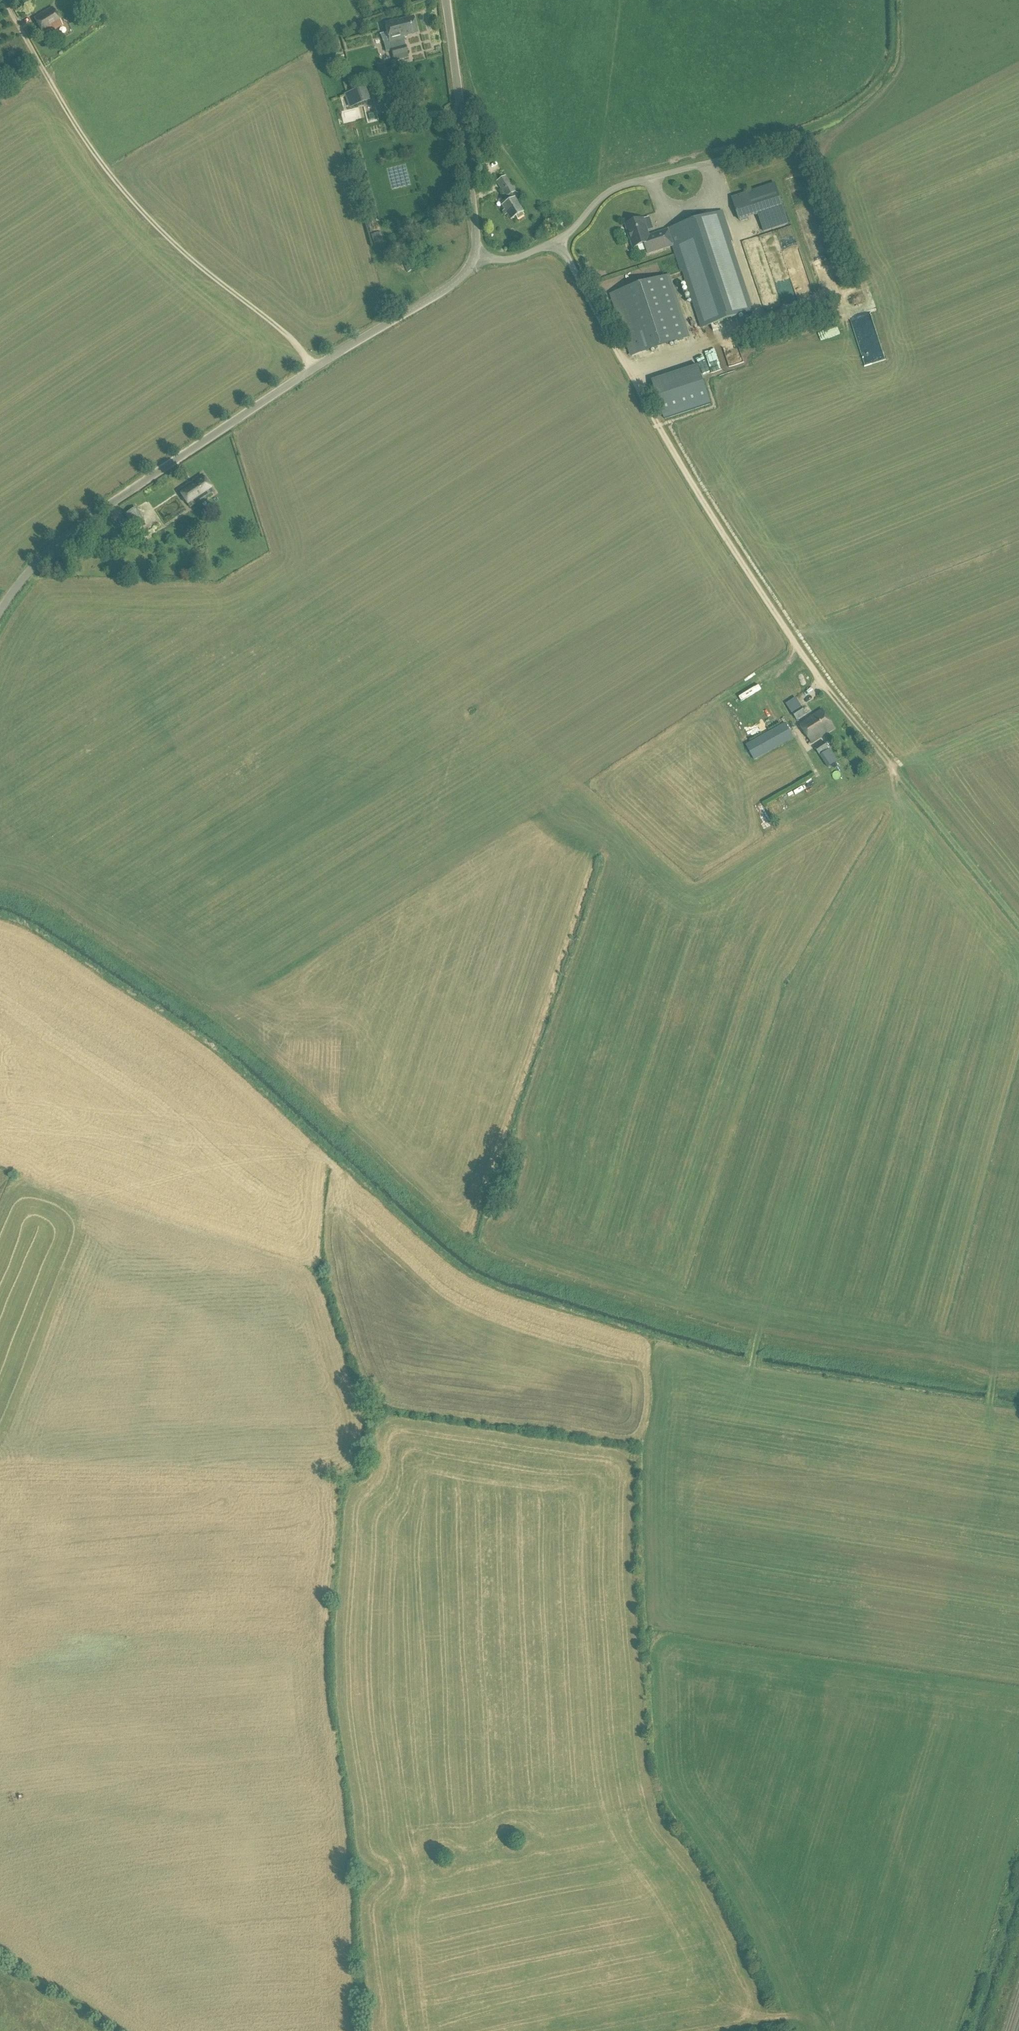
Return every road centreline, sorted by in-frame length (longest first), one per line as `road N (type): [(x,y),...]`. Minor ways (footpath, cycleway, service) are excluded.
road 1 (unclassified): [(0,626),(81,529),(465,275),(476,241),(447,0)]
road 2 (track): [(316,369),(281,329),(145,217),(75,125),(6,0)]

